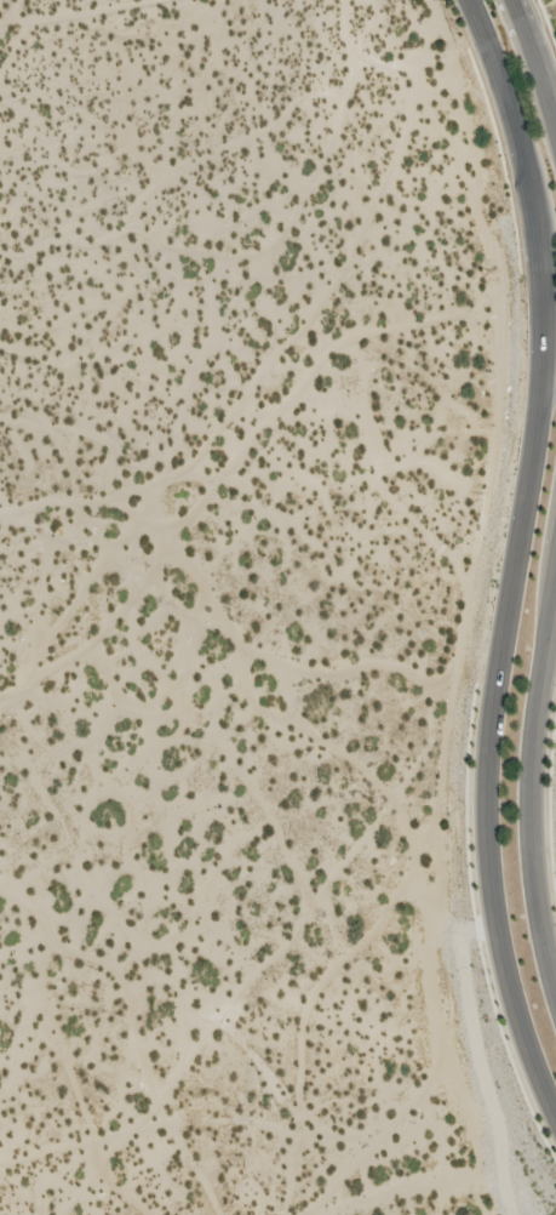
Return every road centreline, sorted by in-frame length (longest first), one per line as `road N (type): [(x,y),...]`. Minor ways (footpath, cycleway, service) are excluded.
road 1 (secondary): [(468,0),(511,113),(537,247),(541,378),(495,690),(486,821),(506,974),(555,1115)]
road 2 (secondary): [(555,989),(528,802),(555,591)]
road 3 (secondary): [(555,118),(514,0)]

